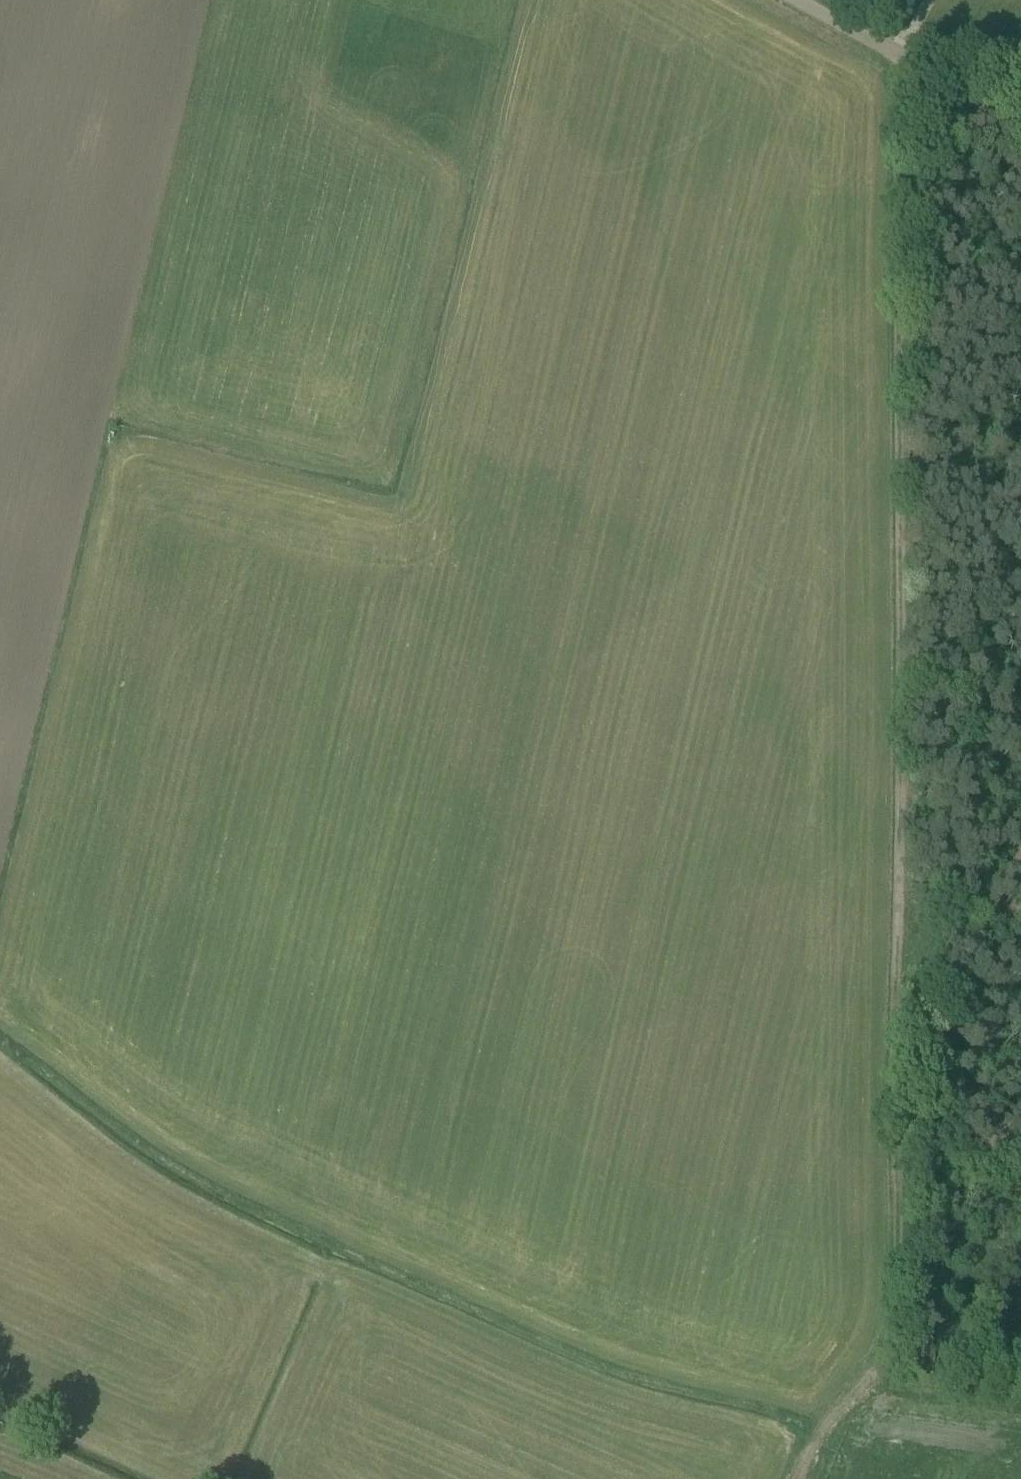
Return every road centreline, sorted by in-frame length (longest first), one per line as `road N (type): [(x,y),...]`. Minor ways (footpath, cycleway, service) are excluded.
road 1 (track): [(799,1478),(819,1432),(873,1368),(891,1321),(911,64)]
road 2 (unclassified): [(1020,125),(794,0)]

